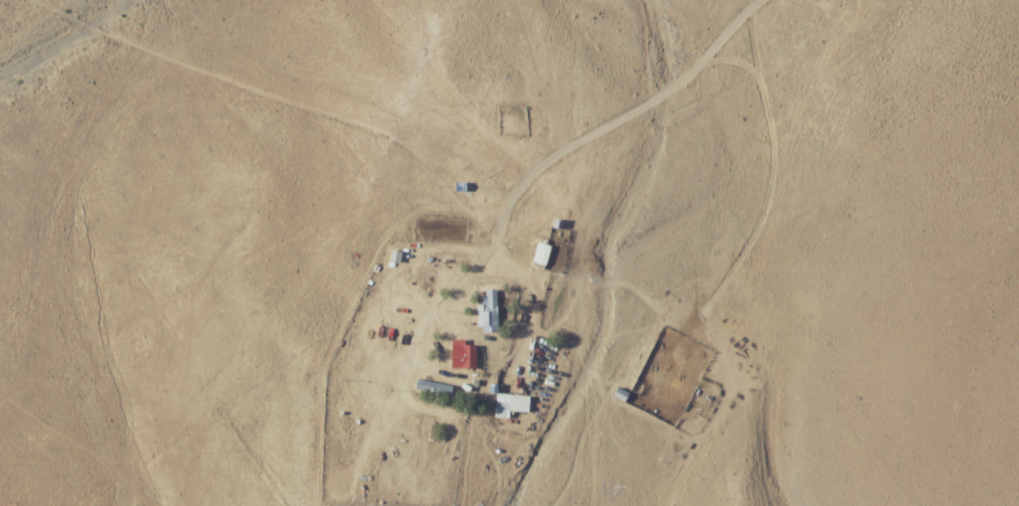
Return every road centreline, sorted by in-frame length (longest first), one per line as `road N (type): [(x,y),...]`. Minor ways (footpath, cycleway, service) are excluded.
road 1 (track): [(0,4),(369,155),(507,192),(665,107),(718,59),(726,0)]
road 2 (track): [(0,384),(227,256),(434,173)]
road 3 (track): [(401,505),(401,447),(507,192)]
road 4 (track): [(1018,106),(718,59)]
road 5 (track): [(665,107),(533,244),(480,256)]

